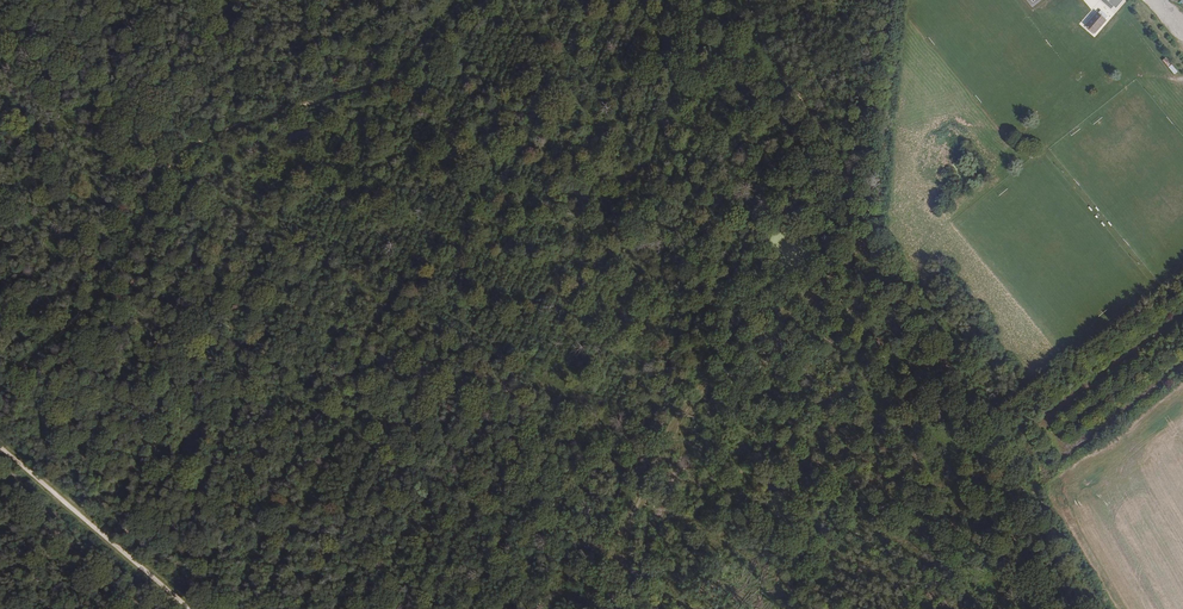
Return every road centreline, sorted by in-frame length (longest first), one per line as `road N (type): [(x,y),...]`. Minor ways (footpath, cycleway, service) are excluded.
road 1 (track): [(0,449),(187,608)]

